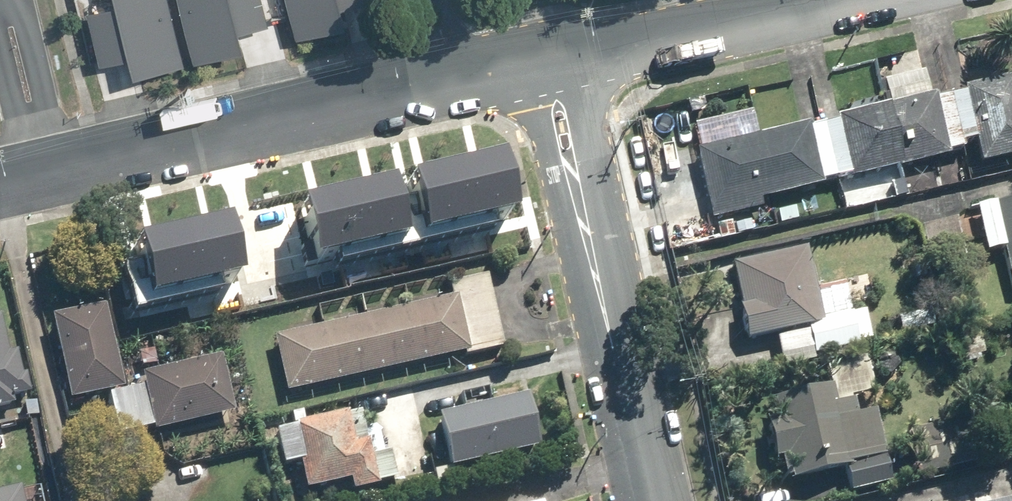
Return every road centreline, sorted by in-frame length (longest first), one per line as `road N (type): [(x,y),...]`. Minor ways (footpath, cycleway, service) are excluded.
road 1 (residential): [(34,177),(545,67)]
road 2 (residential): [(646,500),(545,67)]
road 3 (residential): [(545,67),(828,0)]
road 4 (residential): [(34,177),(0,33)]

